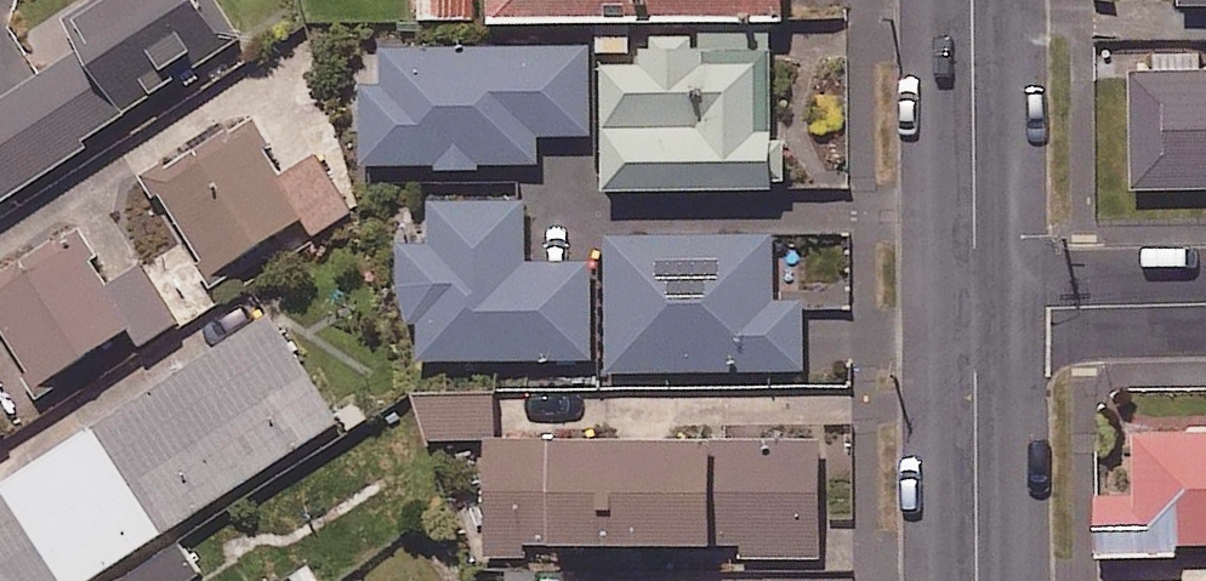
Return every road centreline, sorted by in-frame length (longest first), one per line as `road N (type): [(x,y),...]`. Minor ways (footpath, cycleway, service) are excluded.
road 1 (tertiary): [(976,310),(973,0)]
road 2 (tertiary): [(977,580),(976,310)]
road 3 (residential): [(976,310),(1205,305)]

